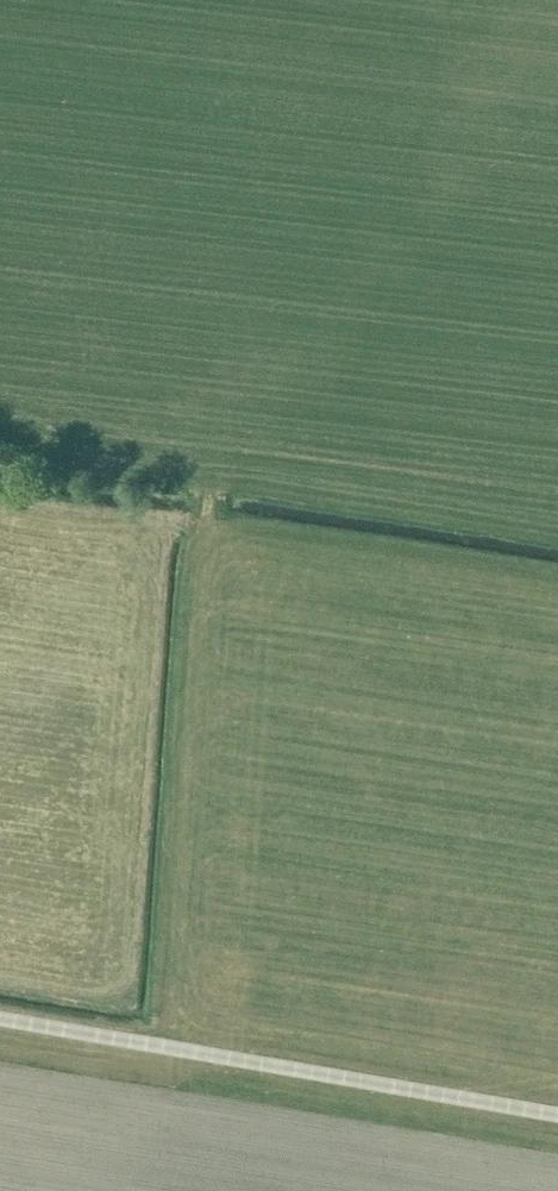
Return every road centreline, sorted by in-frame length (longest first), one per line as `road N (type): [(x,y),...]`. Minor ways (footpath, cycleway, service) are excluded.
road 1 (track): [(0,1019),(557,1116)]

